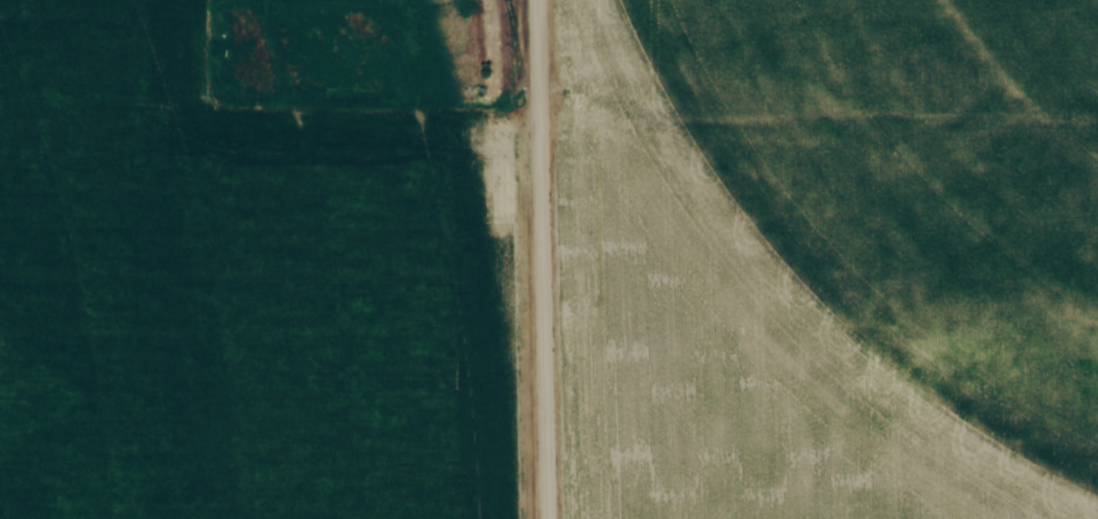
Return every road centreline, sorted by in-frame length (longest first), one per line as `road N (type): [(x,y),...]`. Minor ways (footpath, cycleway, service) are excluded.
road 1 (tertiary): [(544,518),(535,0)]

